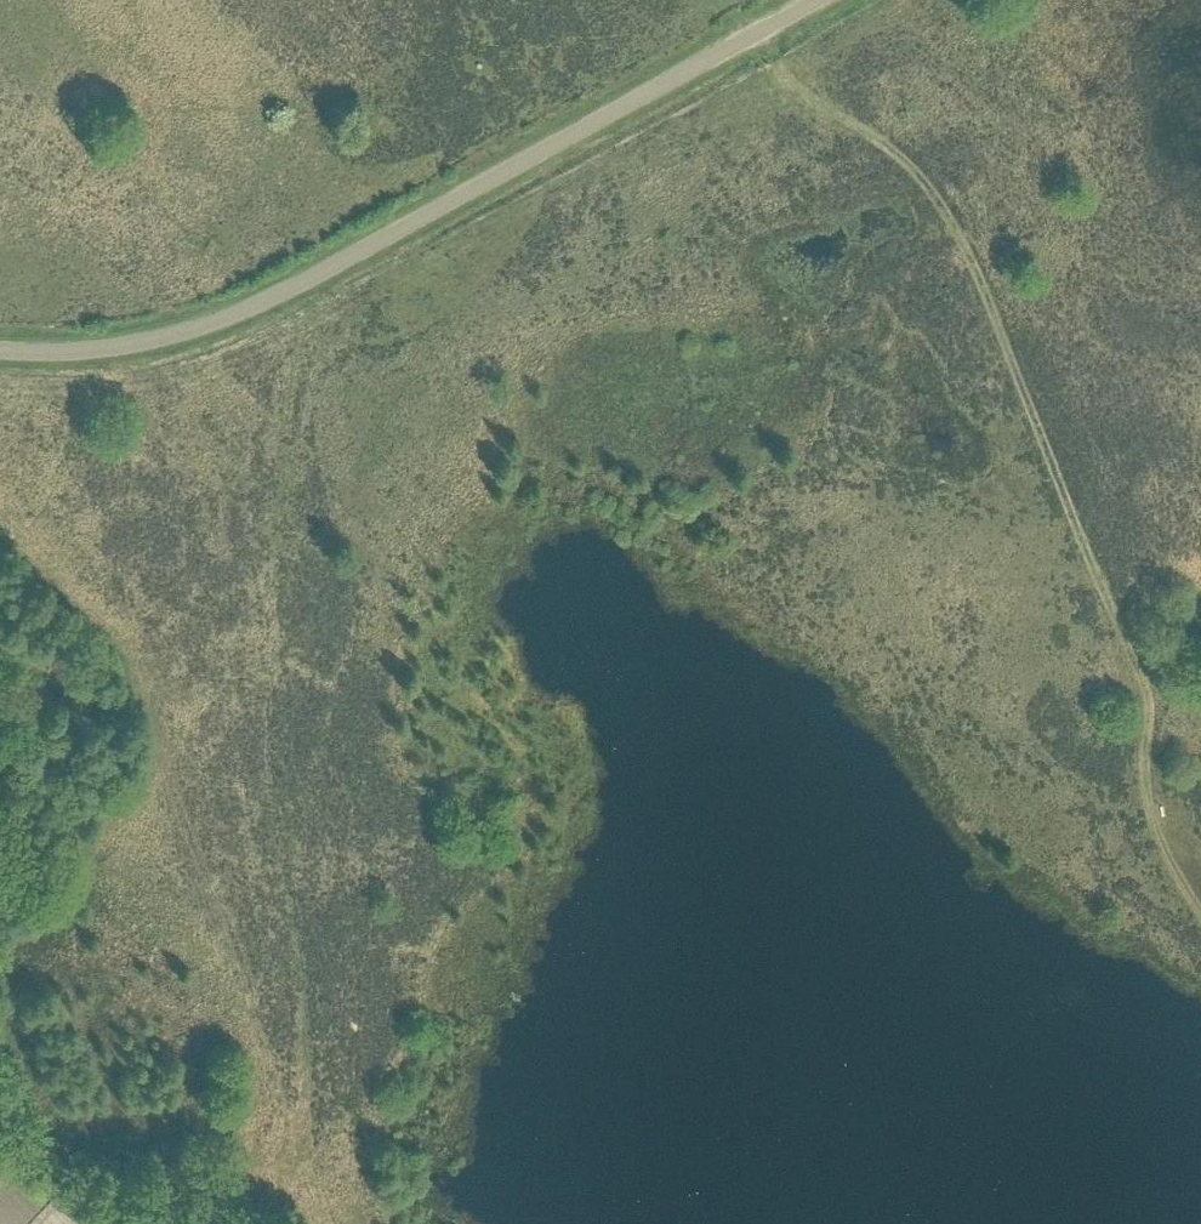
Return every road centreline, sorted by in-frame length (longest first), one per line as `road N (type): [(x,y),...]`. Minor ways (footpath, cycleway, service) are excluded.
road 1 (track): [(781,66),(904,158),(976,265),(1146,690),(1149,805),(1165,858),(1200,920)]
road 2 (unclassified): [(0,346),(107,346),(176,334),(264,301),(811,0)]

